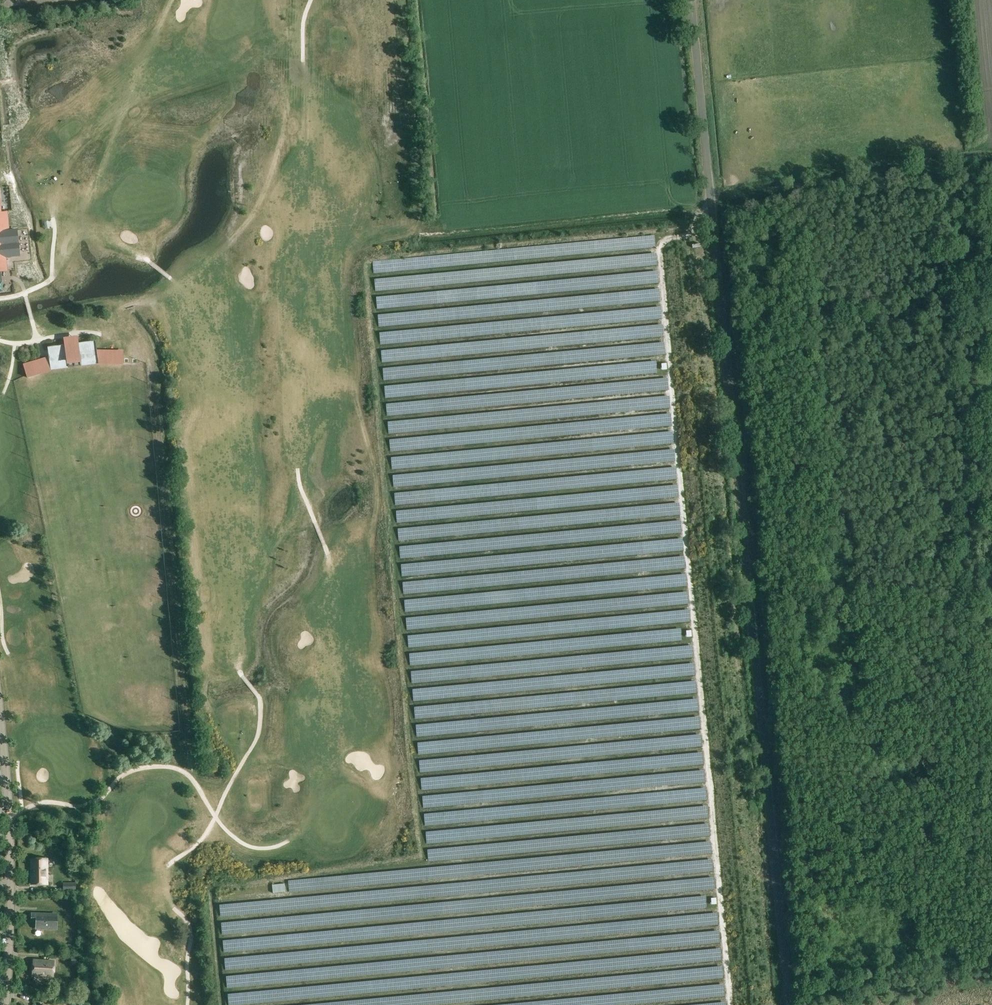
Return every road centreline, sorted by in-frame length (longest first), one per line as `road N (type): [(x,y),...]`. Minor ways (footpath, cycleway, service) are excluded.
road 1 (unclassified): [(788,1004),(690,0)]
road 2 (residential): [(5,1004),(11,870),(0,717)]

